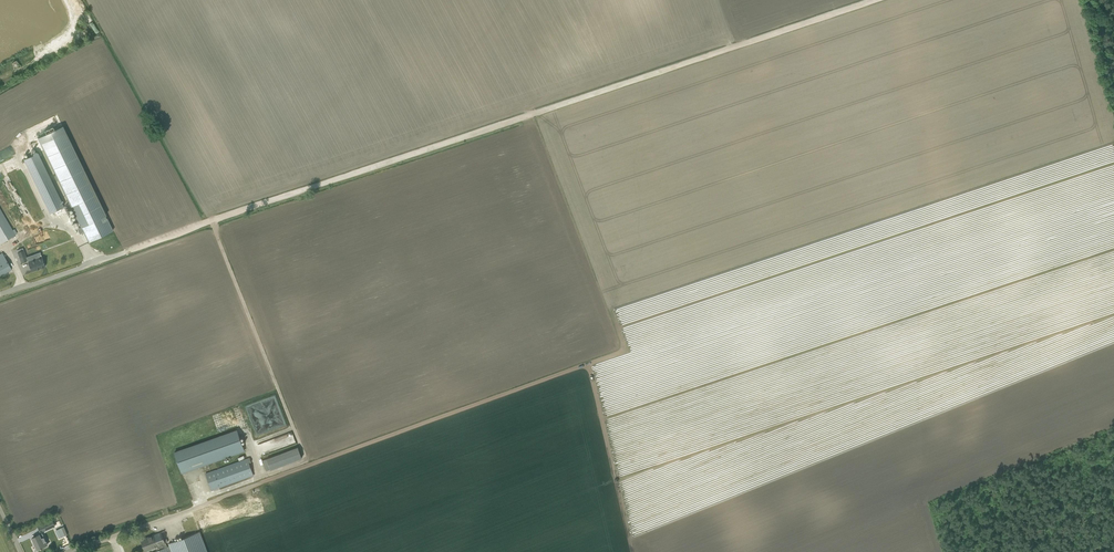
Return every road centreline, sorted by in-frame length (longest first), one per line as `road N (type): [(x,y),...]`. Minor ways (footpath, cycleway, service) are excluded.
road 1 (track): [(197,226),(872,0)]
road 2 (unclassified): [(0,294),(197,226)]
road 3 (unclassified): [(57,551),(192,506)]

